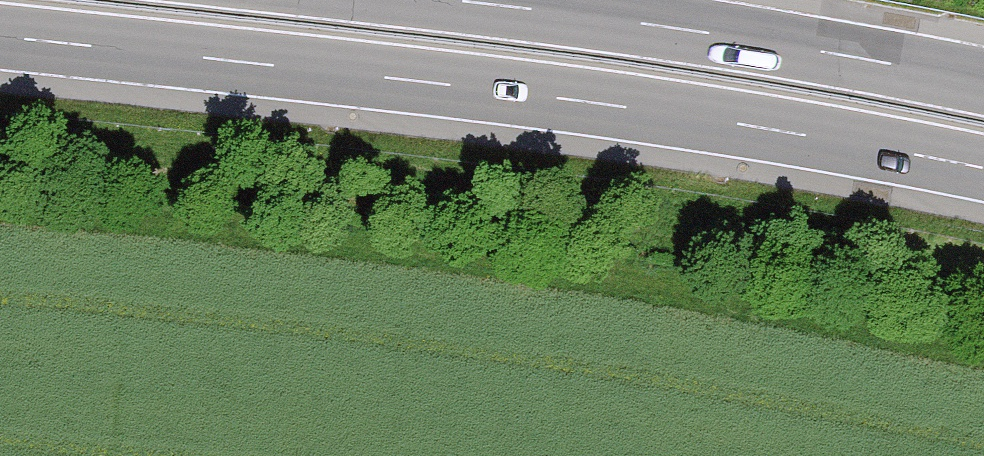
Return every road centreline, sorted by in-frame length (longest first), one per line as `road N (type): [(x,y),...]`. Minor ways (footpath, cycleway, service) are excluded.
road 1 (motorway): [(0,38),(619,110),(870,146),(983,172)]
road 2 (motorway): [(983,85),(674,31),(401,0)]

